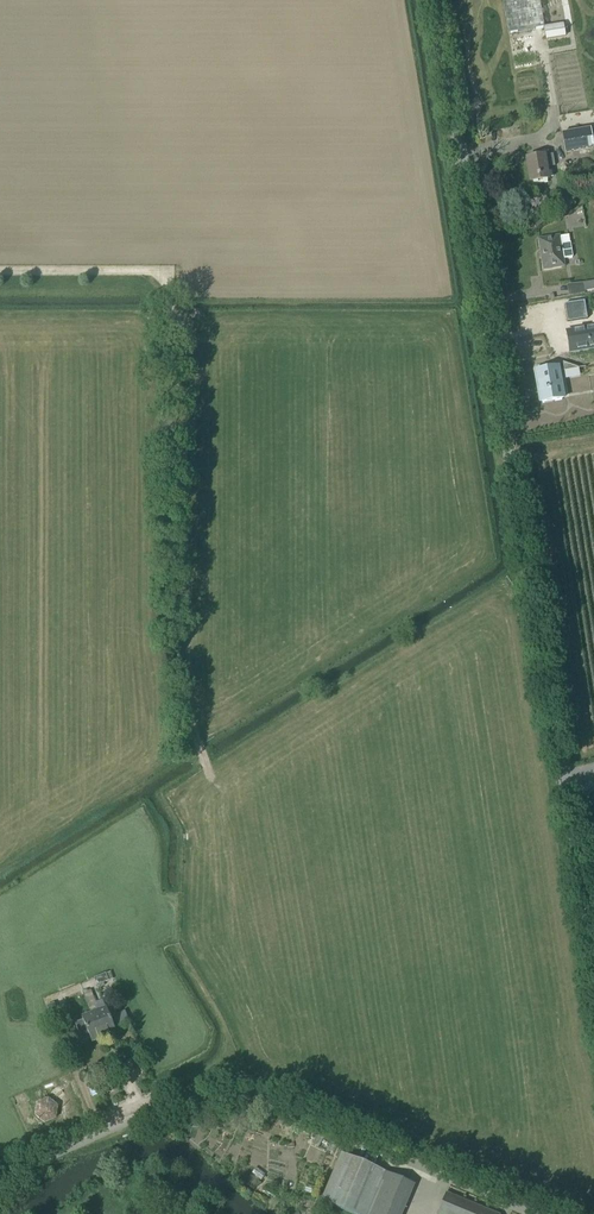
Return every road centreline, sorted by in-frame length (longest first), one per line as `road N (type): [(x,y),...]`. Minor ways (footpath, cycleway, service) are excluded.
road 1 (unclassified): [(593,966),(434,0)]
road 2 (unclassified): [(0,1181),(152,1112),(231,1100),(298,1114),(533,1213)]
road 3 (track): [(0,271),(167,273),(184,339)]

